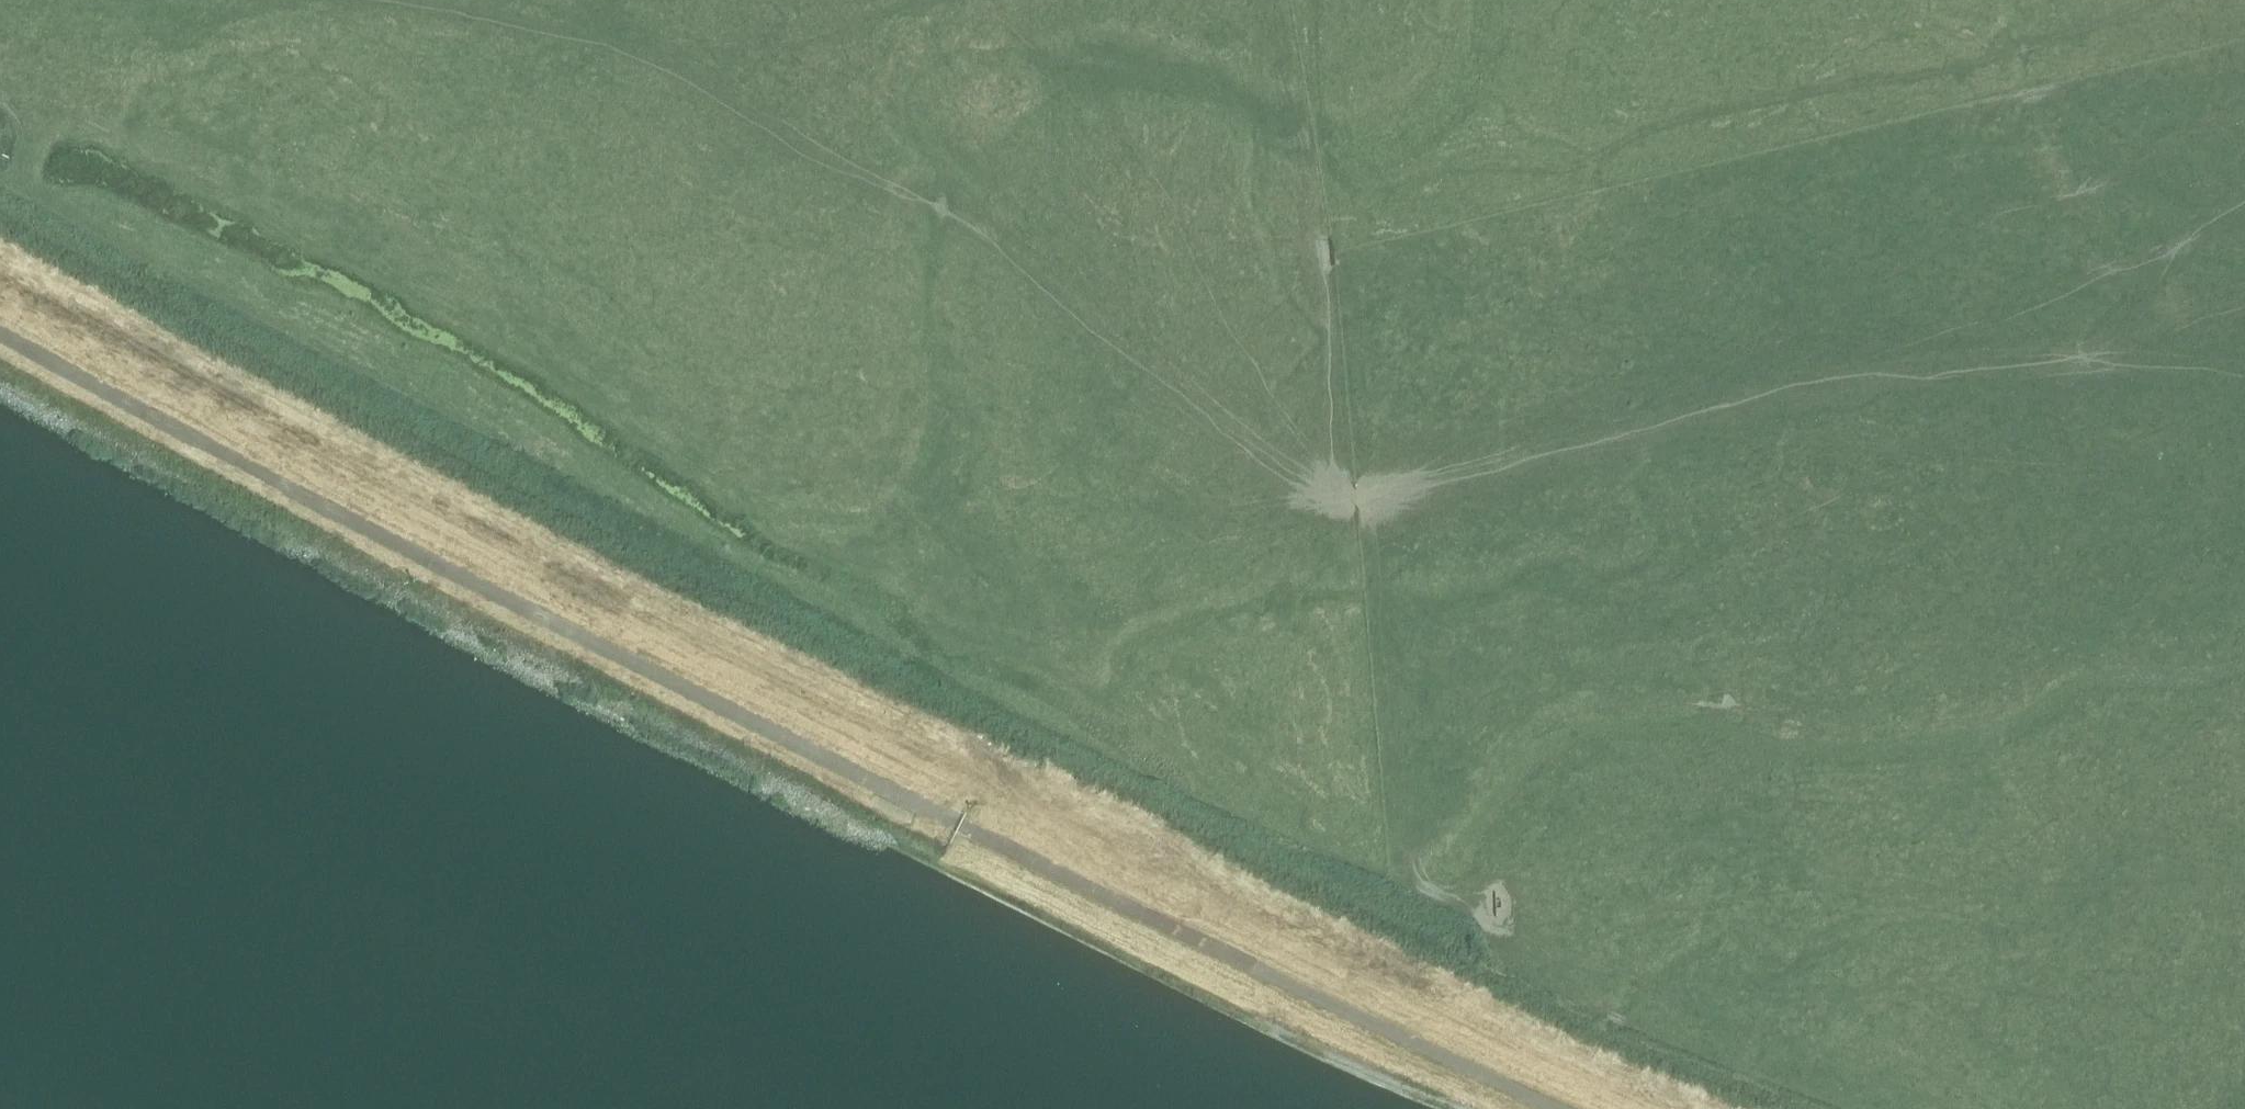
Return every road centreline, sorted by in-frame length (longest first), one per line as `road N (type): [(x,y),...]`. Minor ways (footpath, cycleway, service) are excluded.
road 1 (unclassified): [(1561,1108),(959,826),(0,329)]

